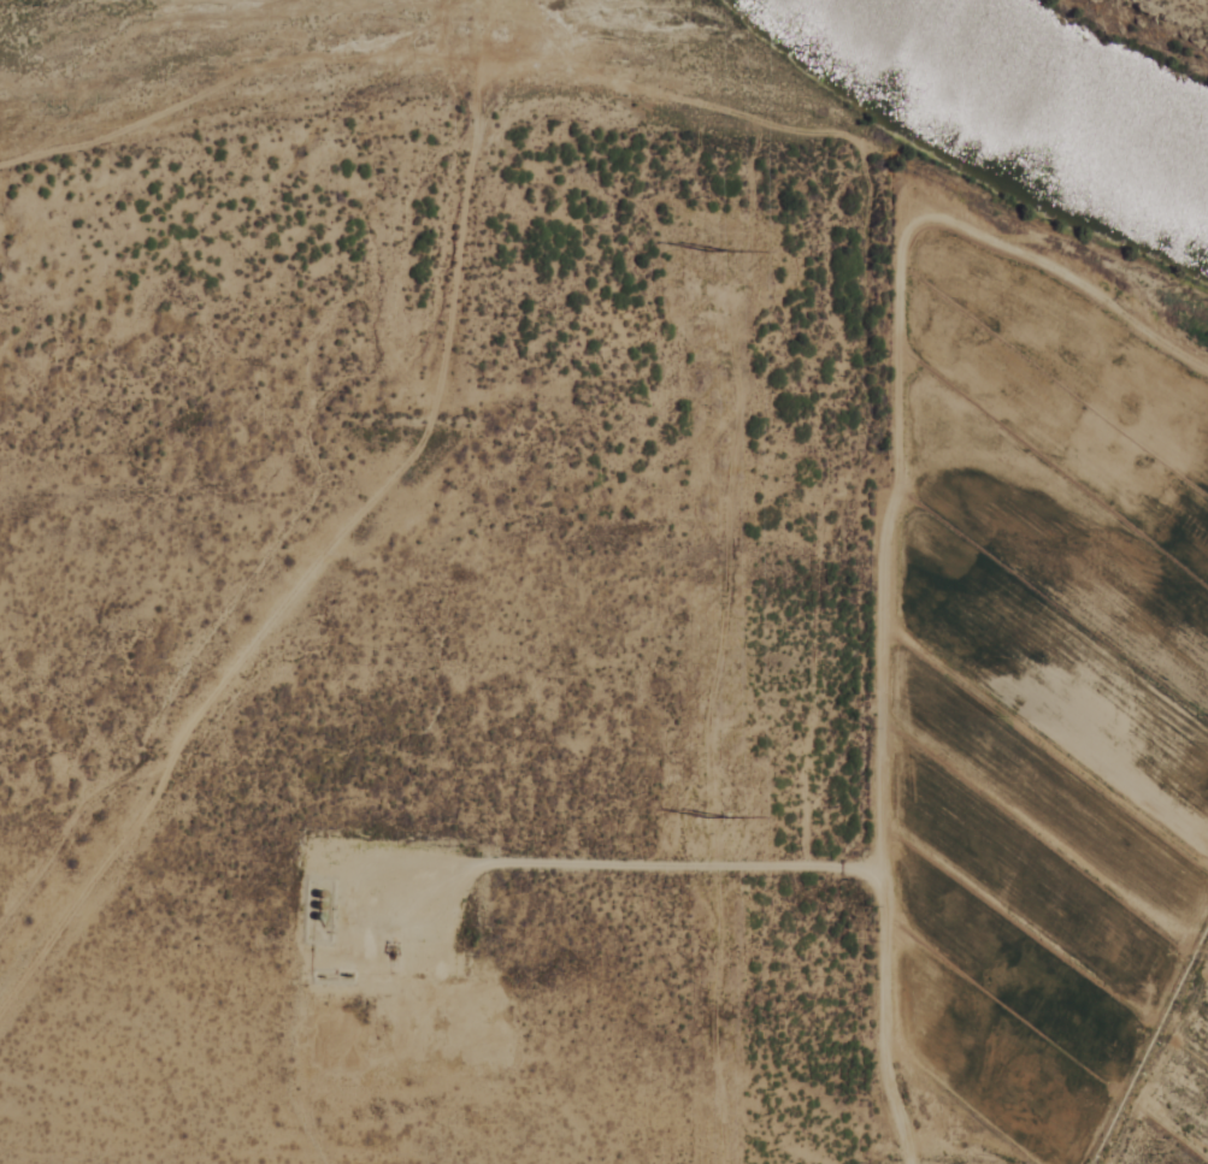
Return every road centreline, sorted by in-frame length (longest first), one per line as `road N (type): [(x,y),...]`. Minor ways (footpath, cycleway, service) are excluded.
road 1 (residential): [(910,1163),(888,1068),(883,791),(885,527),(906,474),(904,244),(929,224),(972,241),(1029,237)]
road 2 (residential): [(0,925),(76,816),(140,772),(188,663),(322,489),(311,431),(323,400),(349,377),(403,367),(417,356),(438,312),(464,128),(485,61)]
road 3 (residential): [(874,236),(876,188),(852,140),(554,67),(485,61),(407,70),(307,110),(0,166)]
road 4 (residential): [(884,864),(499,864),(446,891),(394,936)]
road 5 (residential): [(1108,491),(967,448),(939,451),(906,474)]

